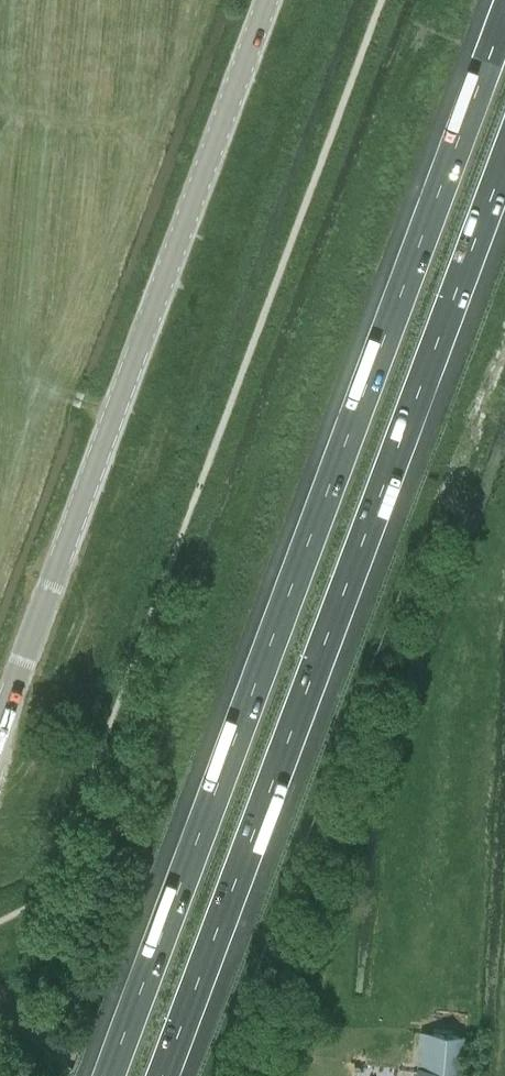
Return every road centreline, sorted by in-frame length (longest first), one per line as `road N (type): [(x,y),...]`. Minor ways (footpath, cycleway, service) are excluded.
road 1 (motorway): [(504,15),(108,1075)]
road 2 (motorway): [(163,1075),(504,161)]
road 3 (tertiary): [(0,727),(270,0)]

